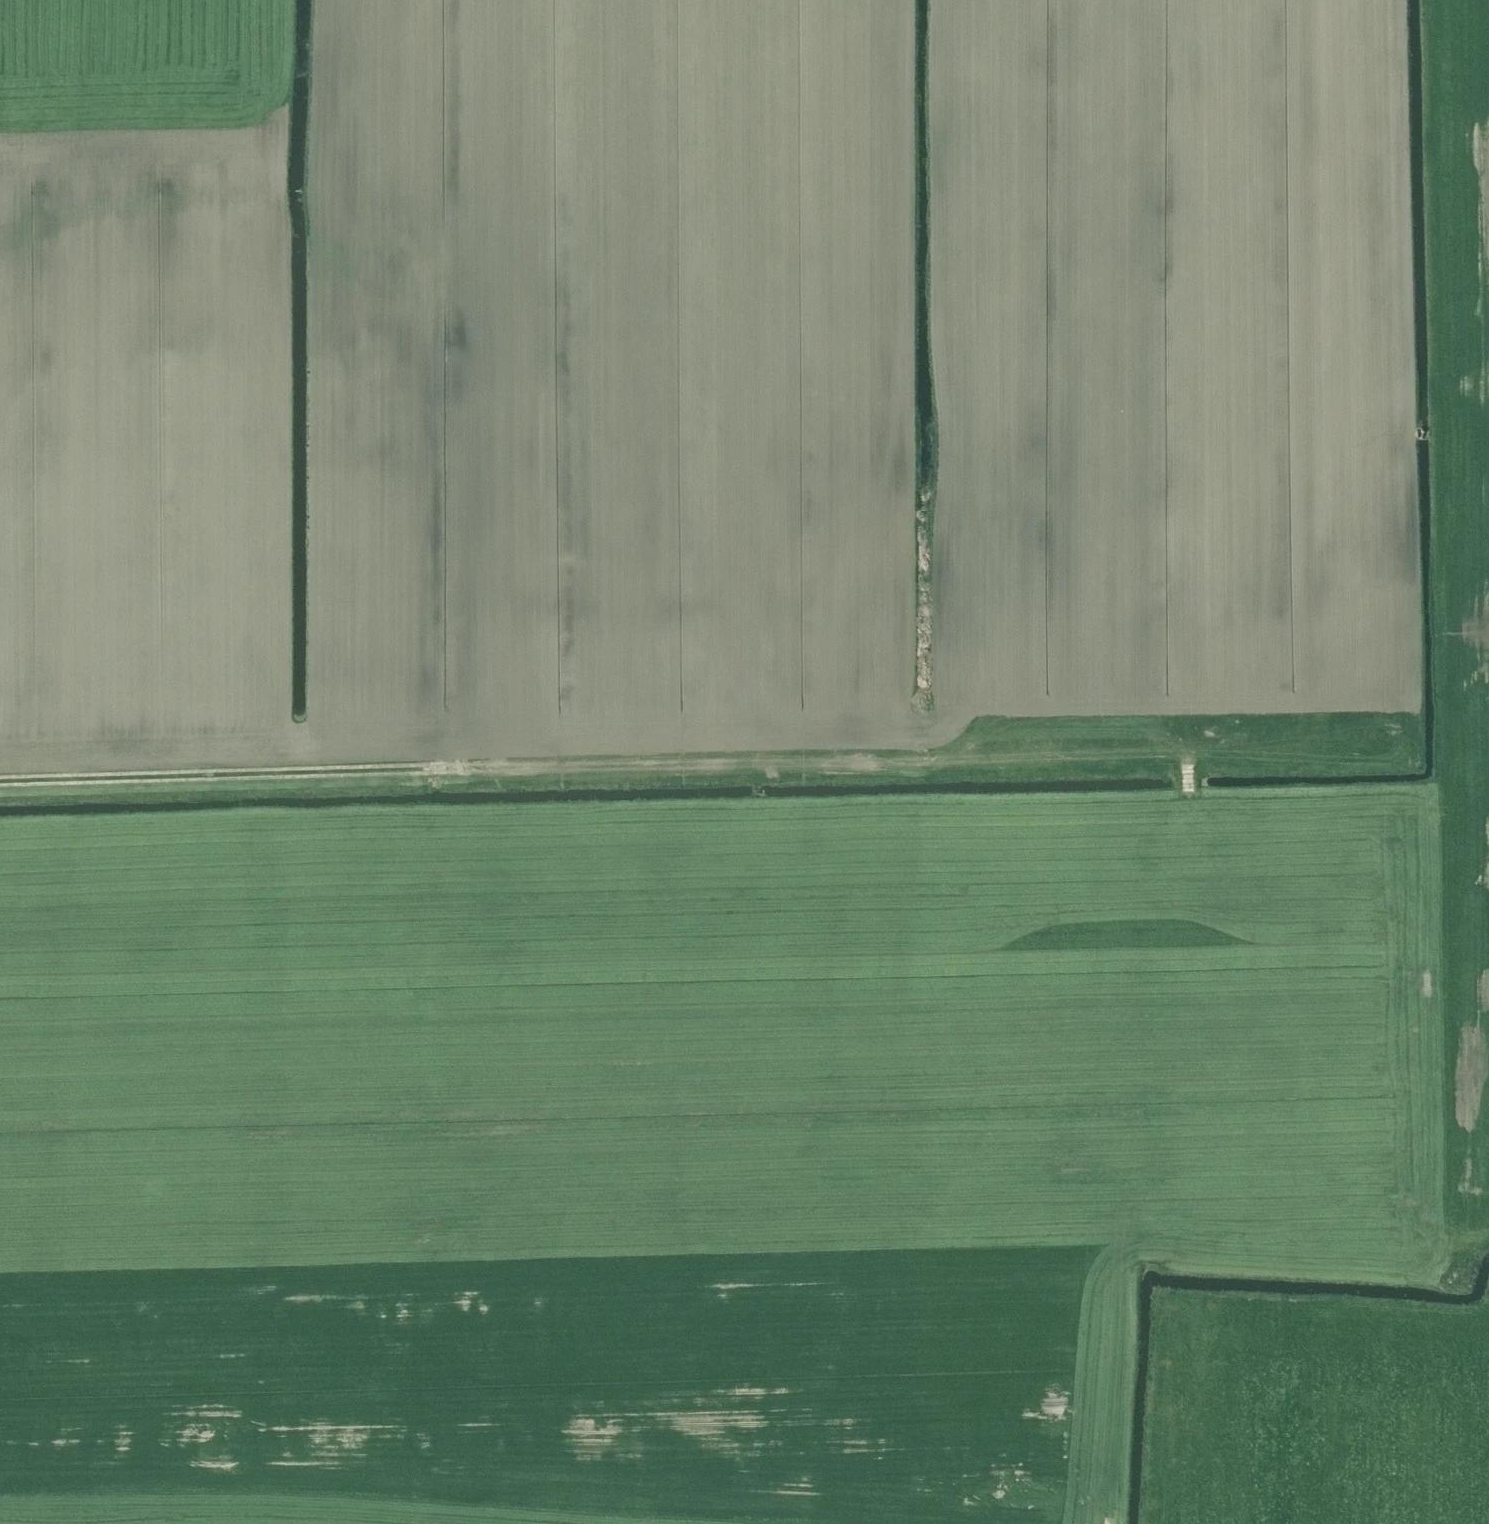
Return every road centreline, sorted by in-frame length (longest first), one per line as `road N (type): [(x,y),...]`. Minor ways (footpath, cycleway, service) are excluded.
road 1 (track): [(0,781),(446,768)]
road 2 (track): [(1113,1523),(1107,1252),(1165,1252)]

